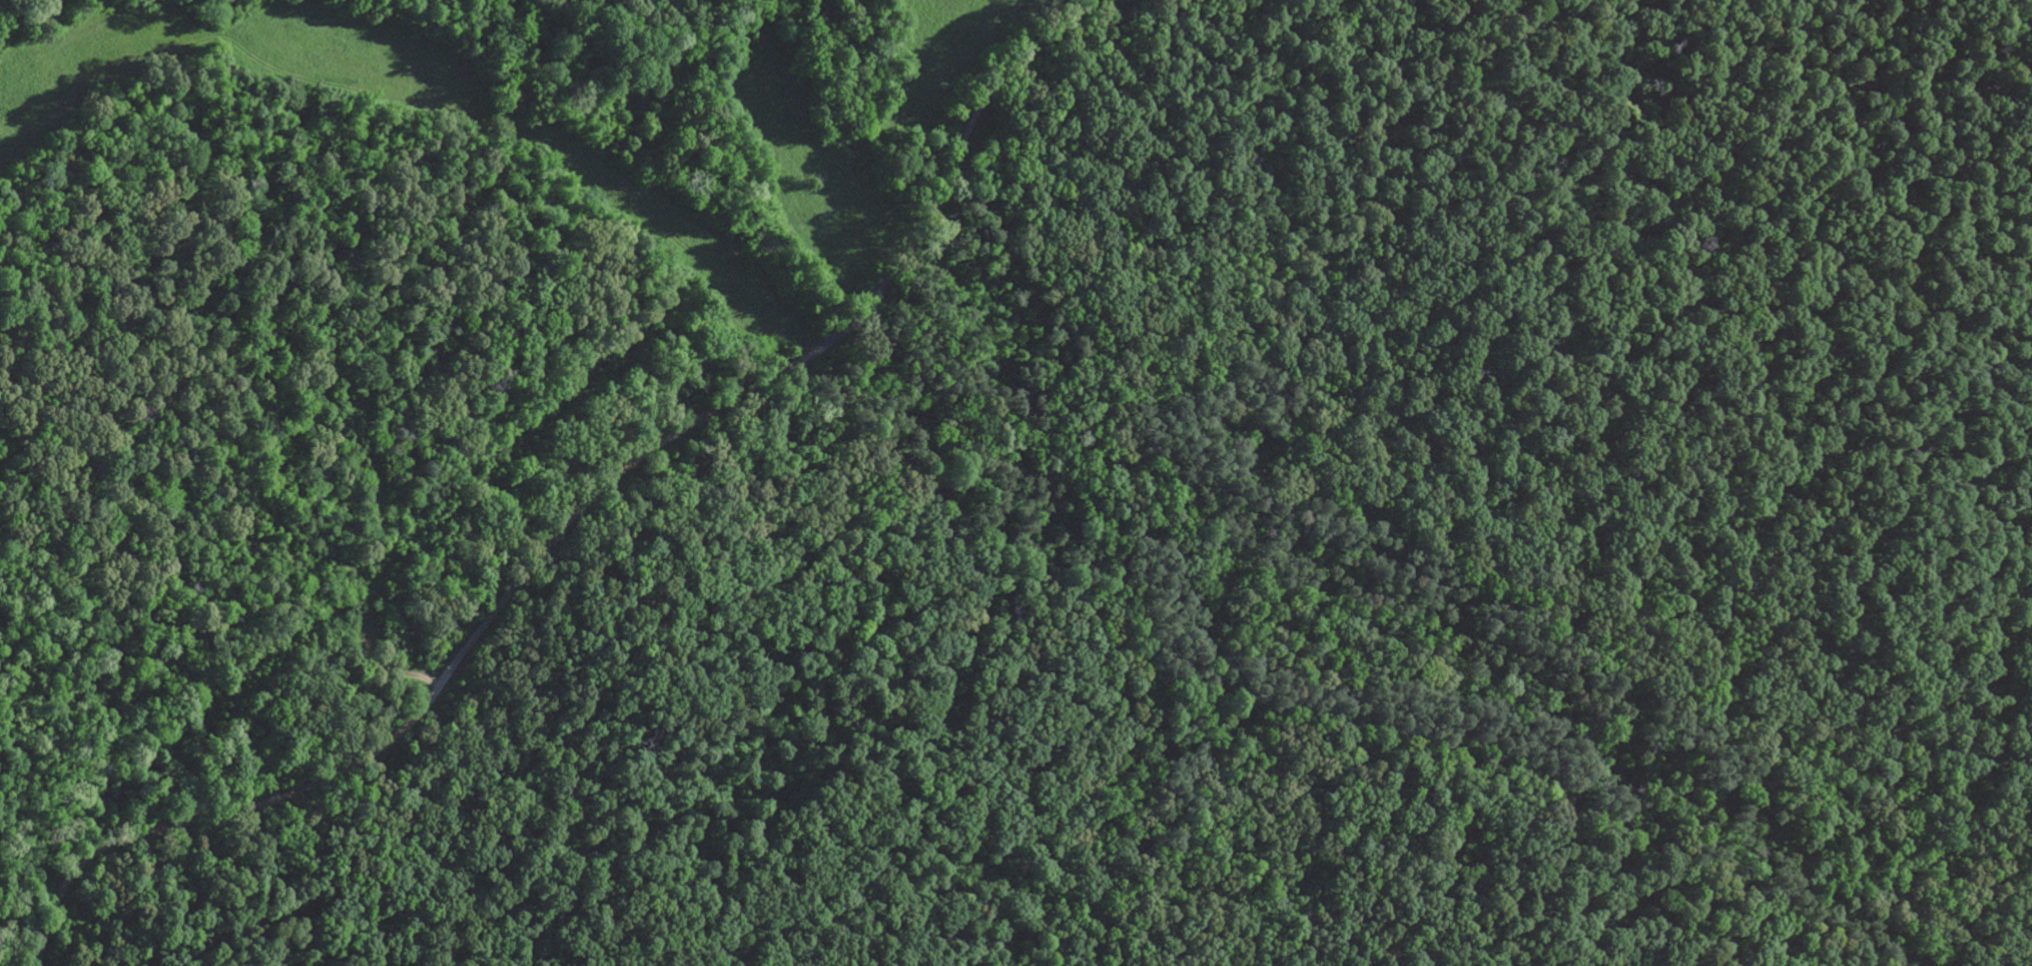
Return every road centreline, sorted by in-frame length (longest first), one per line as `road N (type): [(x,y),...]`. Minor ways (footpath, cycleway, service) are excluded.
road 1 (residential): [(1093,0),(996,90),(913,256),(873,308),(818,353),(607,484),(558,532),(407,730),(373,762),(305,797),(155,830),(98,854),(71,881),(38,965)]

